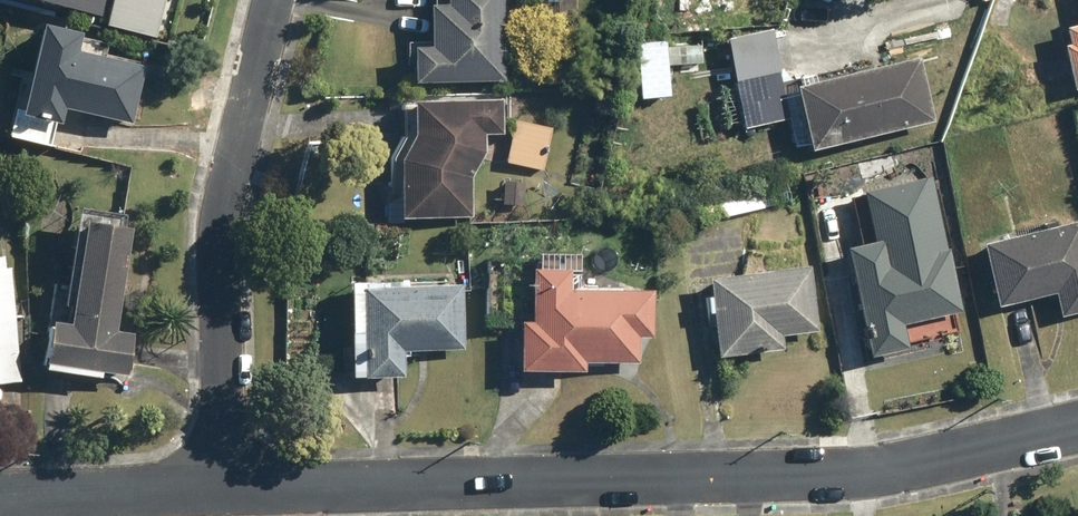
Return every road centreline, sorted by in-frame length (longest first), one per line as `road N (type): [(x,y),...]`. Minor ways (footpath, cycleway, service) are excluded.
road 1 (residential): [(225,485),(843,472),(1077,425)]
road 2 (residential): [(225,485),(231,162),(274,0)]
road 3 (residential): [(0,493),(225,485)]

